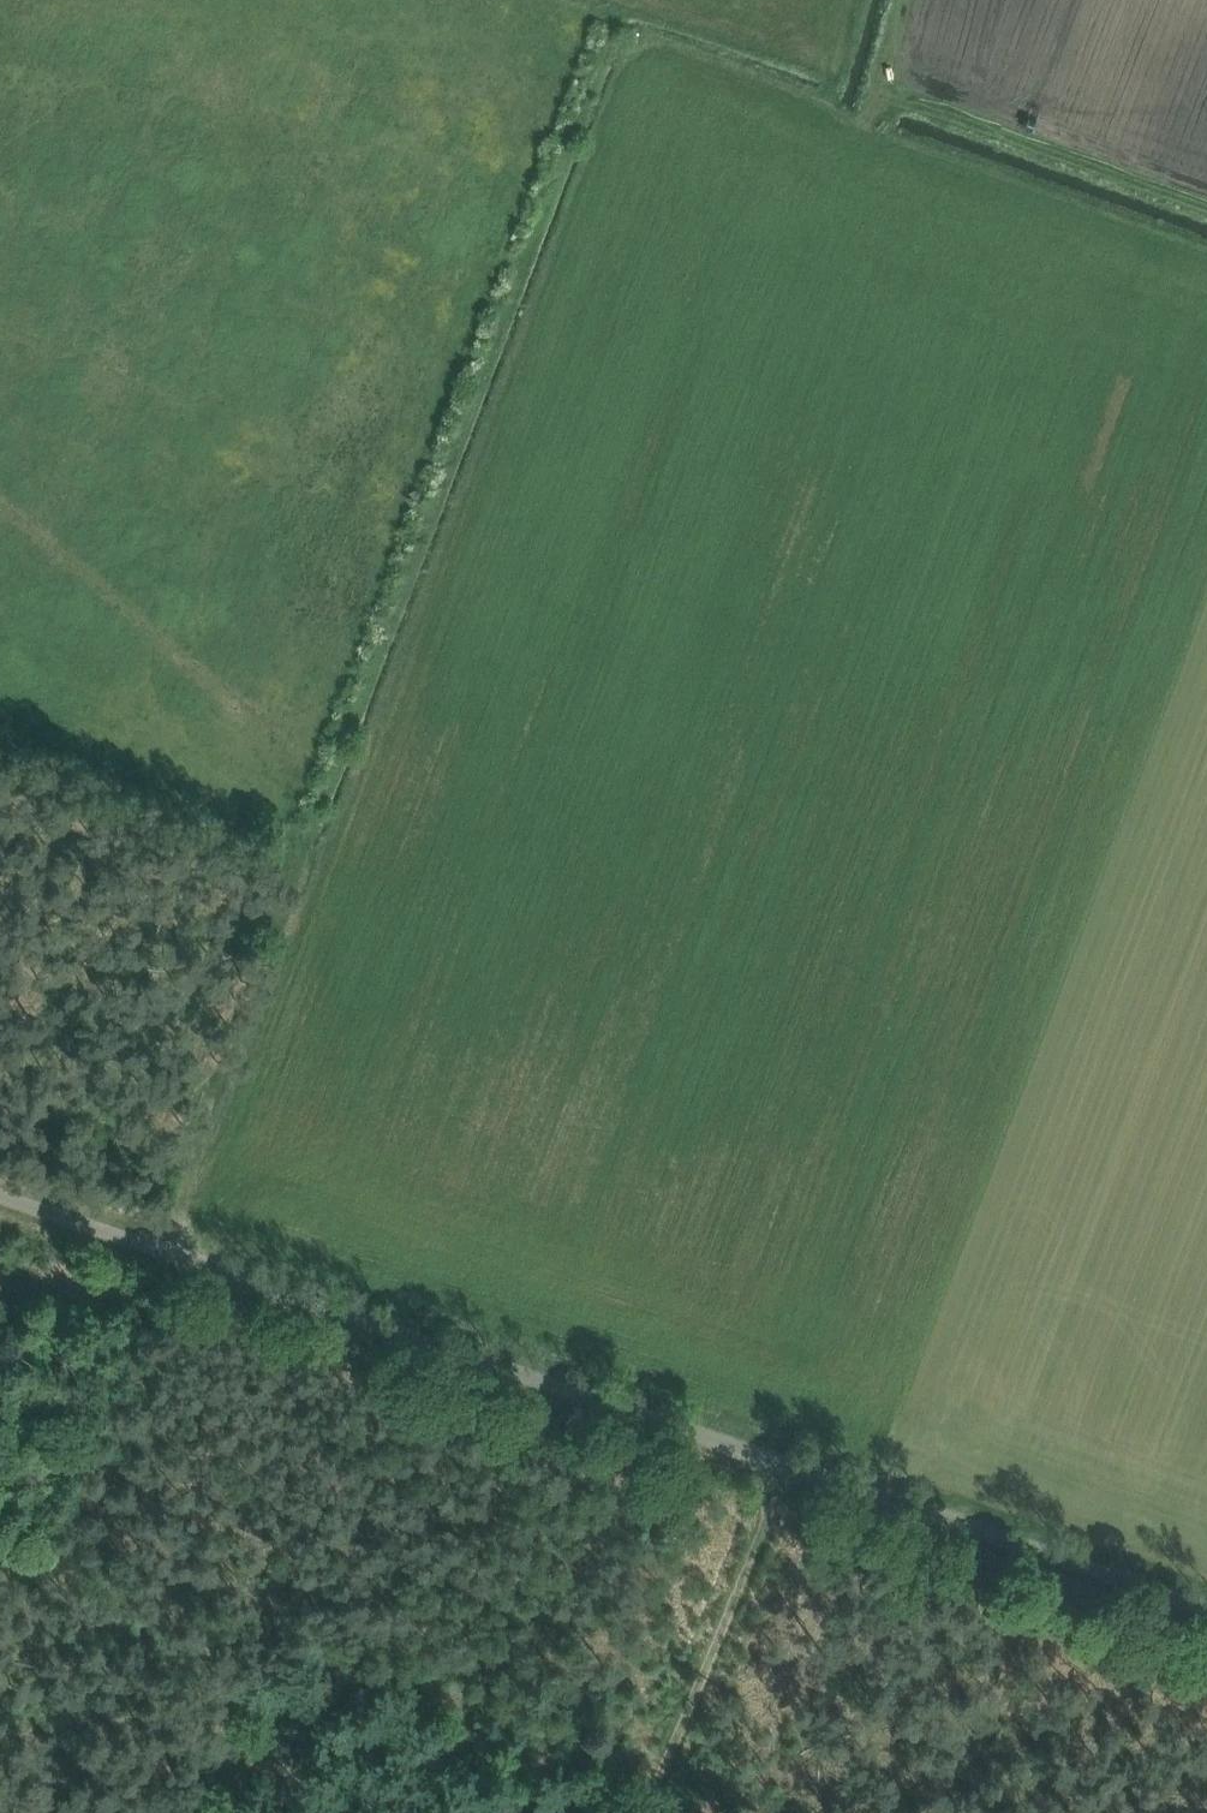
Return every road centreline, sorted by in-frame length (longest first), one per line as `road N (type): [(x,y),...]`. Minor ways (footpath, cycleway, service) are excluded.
road 1 (unclassified): [(0,1193),(1206,1606)]
road 2 (track): [(645,1812),(792,1464)]

